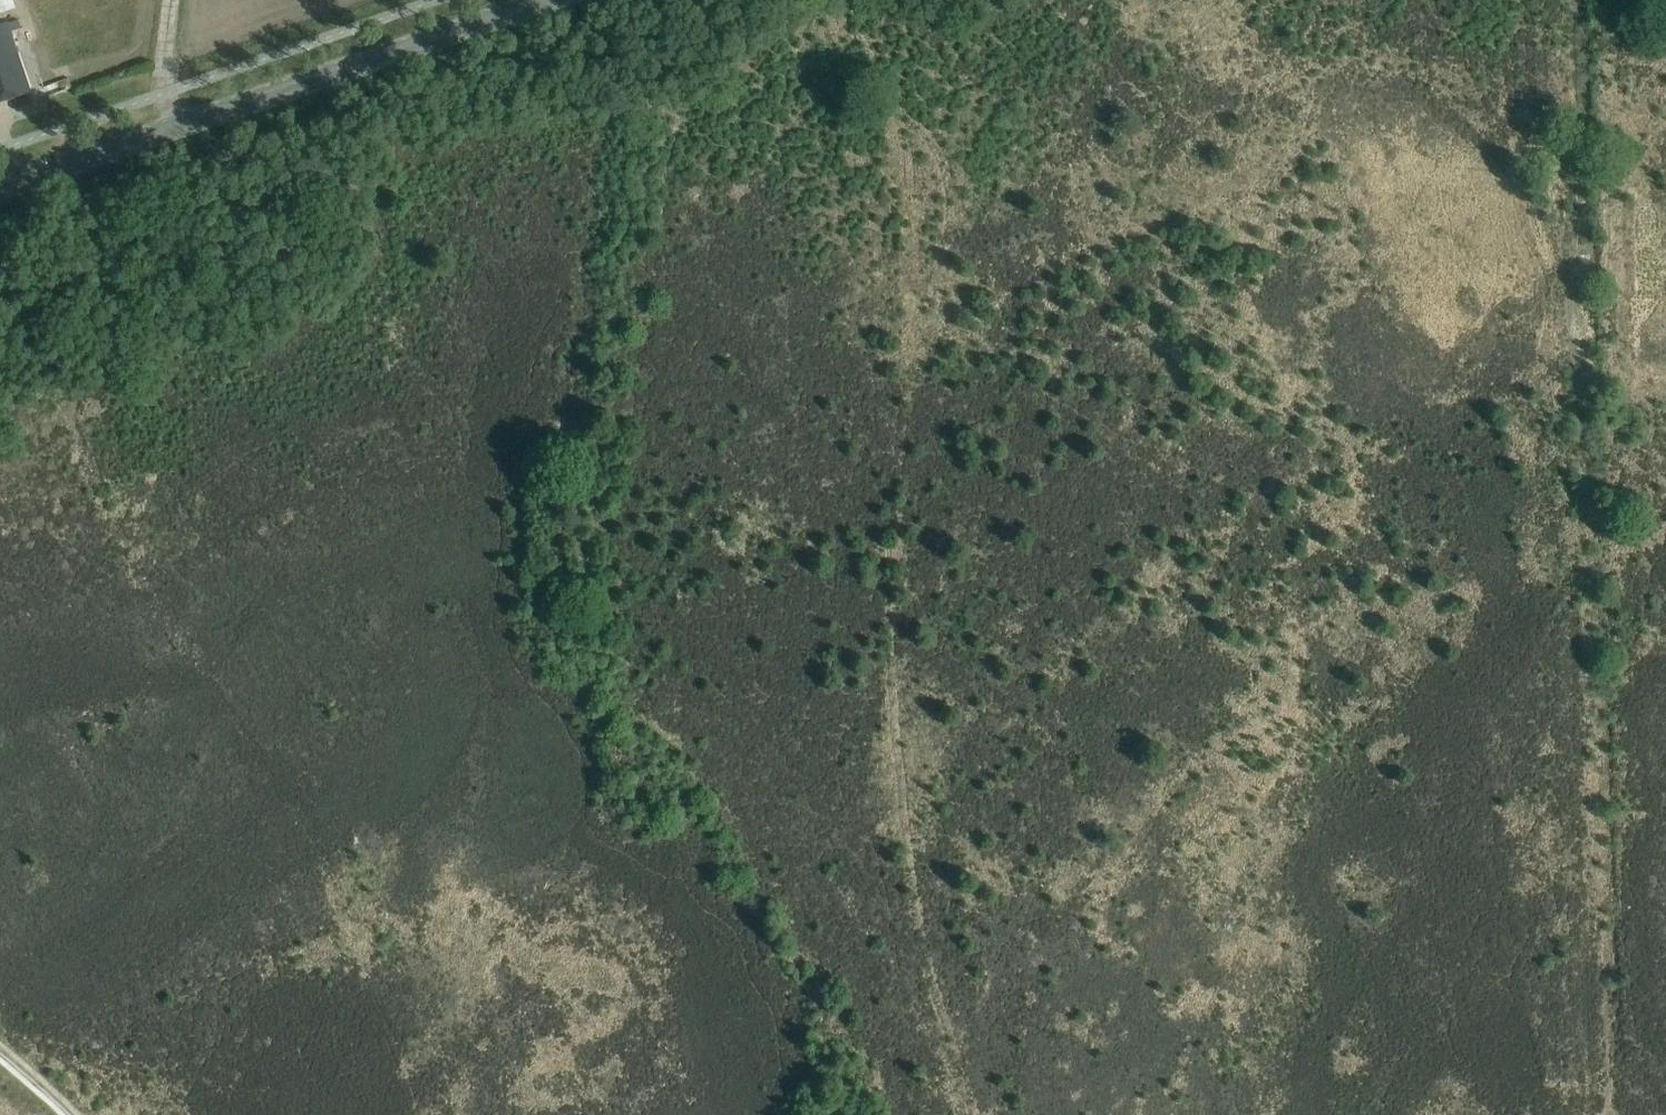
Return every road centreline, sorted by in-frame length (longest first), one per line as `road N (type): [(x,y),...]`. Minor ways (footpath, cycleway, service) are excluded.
road 1 (tertiary): [(0,189),(552,0)]

